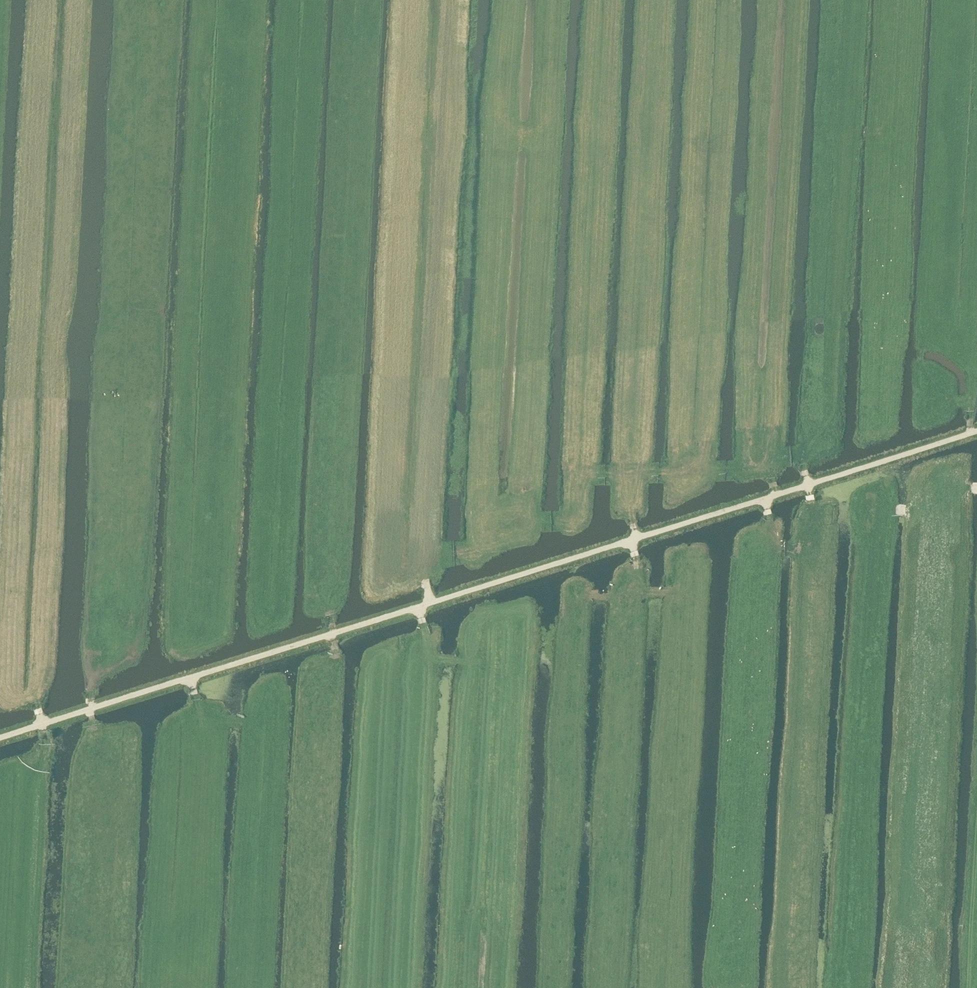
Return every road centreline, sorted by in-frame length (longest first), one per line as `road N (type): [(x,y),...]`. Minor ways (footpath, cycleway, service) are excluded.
road 1 (track): [(0,737),(976,431)]
road 2 (track): [(431,605),(433,553),(527,535)]
road 3 (track): [(479,693),(473,665),(437,661),(419,608)]

